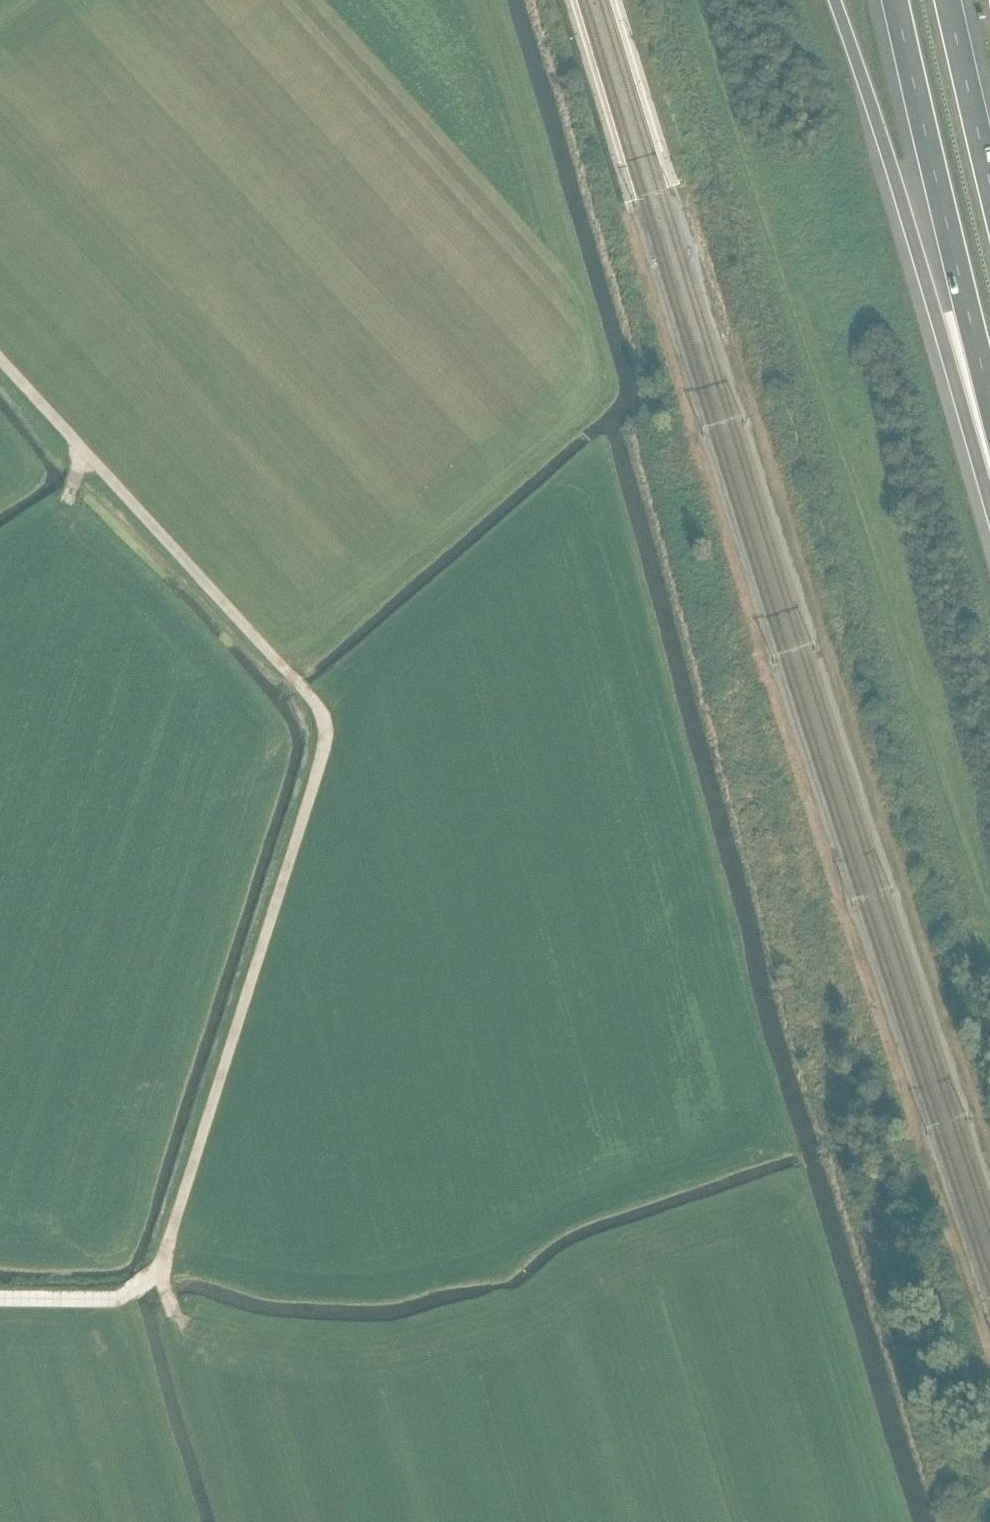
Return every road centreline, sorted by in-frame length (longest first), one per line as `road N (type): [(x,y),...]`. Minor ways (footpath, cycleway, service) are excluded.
road 1 (motorway): [(834,0),(989,507)]
road 2 (motorway): [(894,0),(989,396)]
road 3 (motorway): [(989,184),(947,0)]

